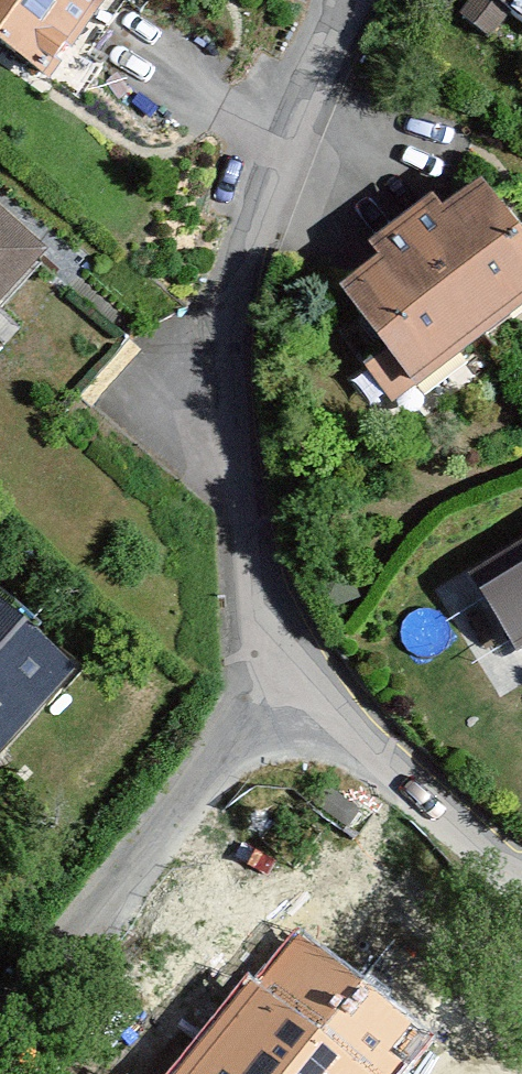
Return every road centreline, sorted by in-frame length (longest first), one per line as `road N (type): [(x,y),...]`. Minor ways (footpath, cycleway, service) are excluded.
road 1 (unclassified): [(287,666),(259,599),(222,421),(231,278),(294,93),(339,0)]
road 2 (residential): [(0,1029),(287,666)]
road 3 (unclassified): [(521,882),(287,666)]

